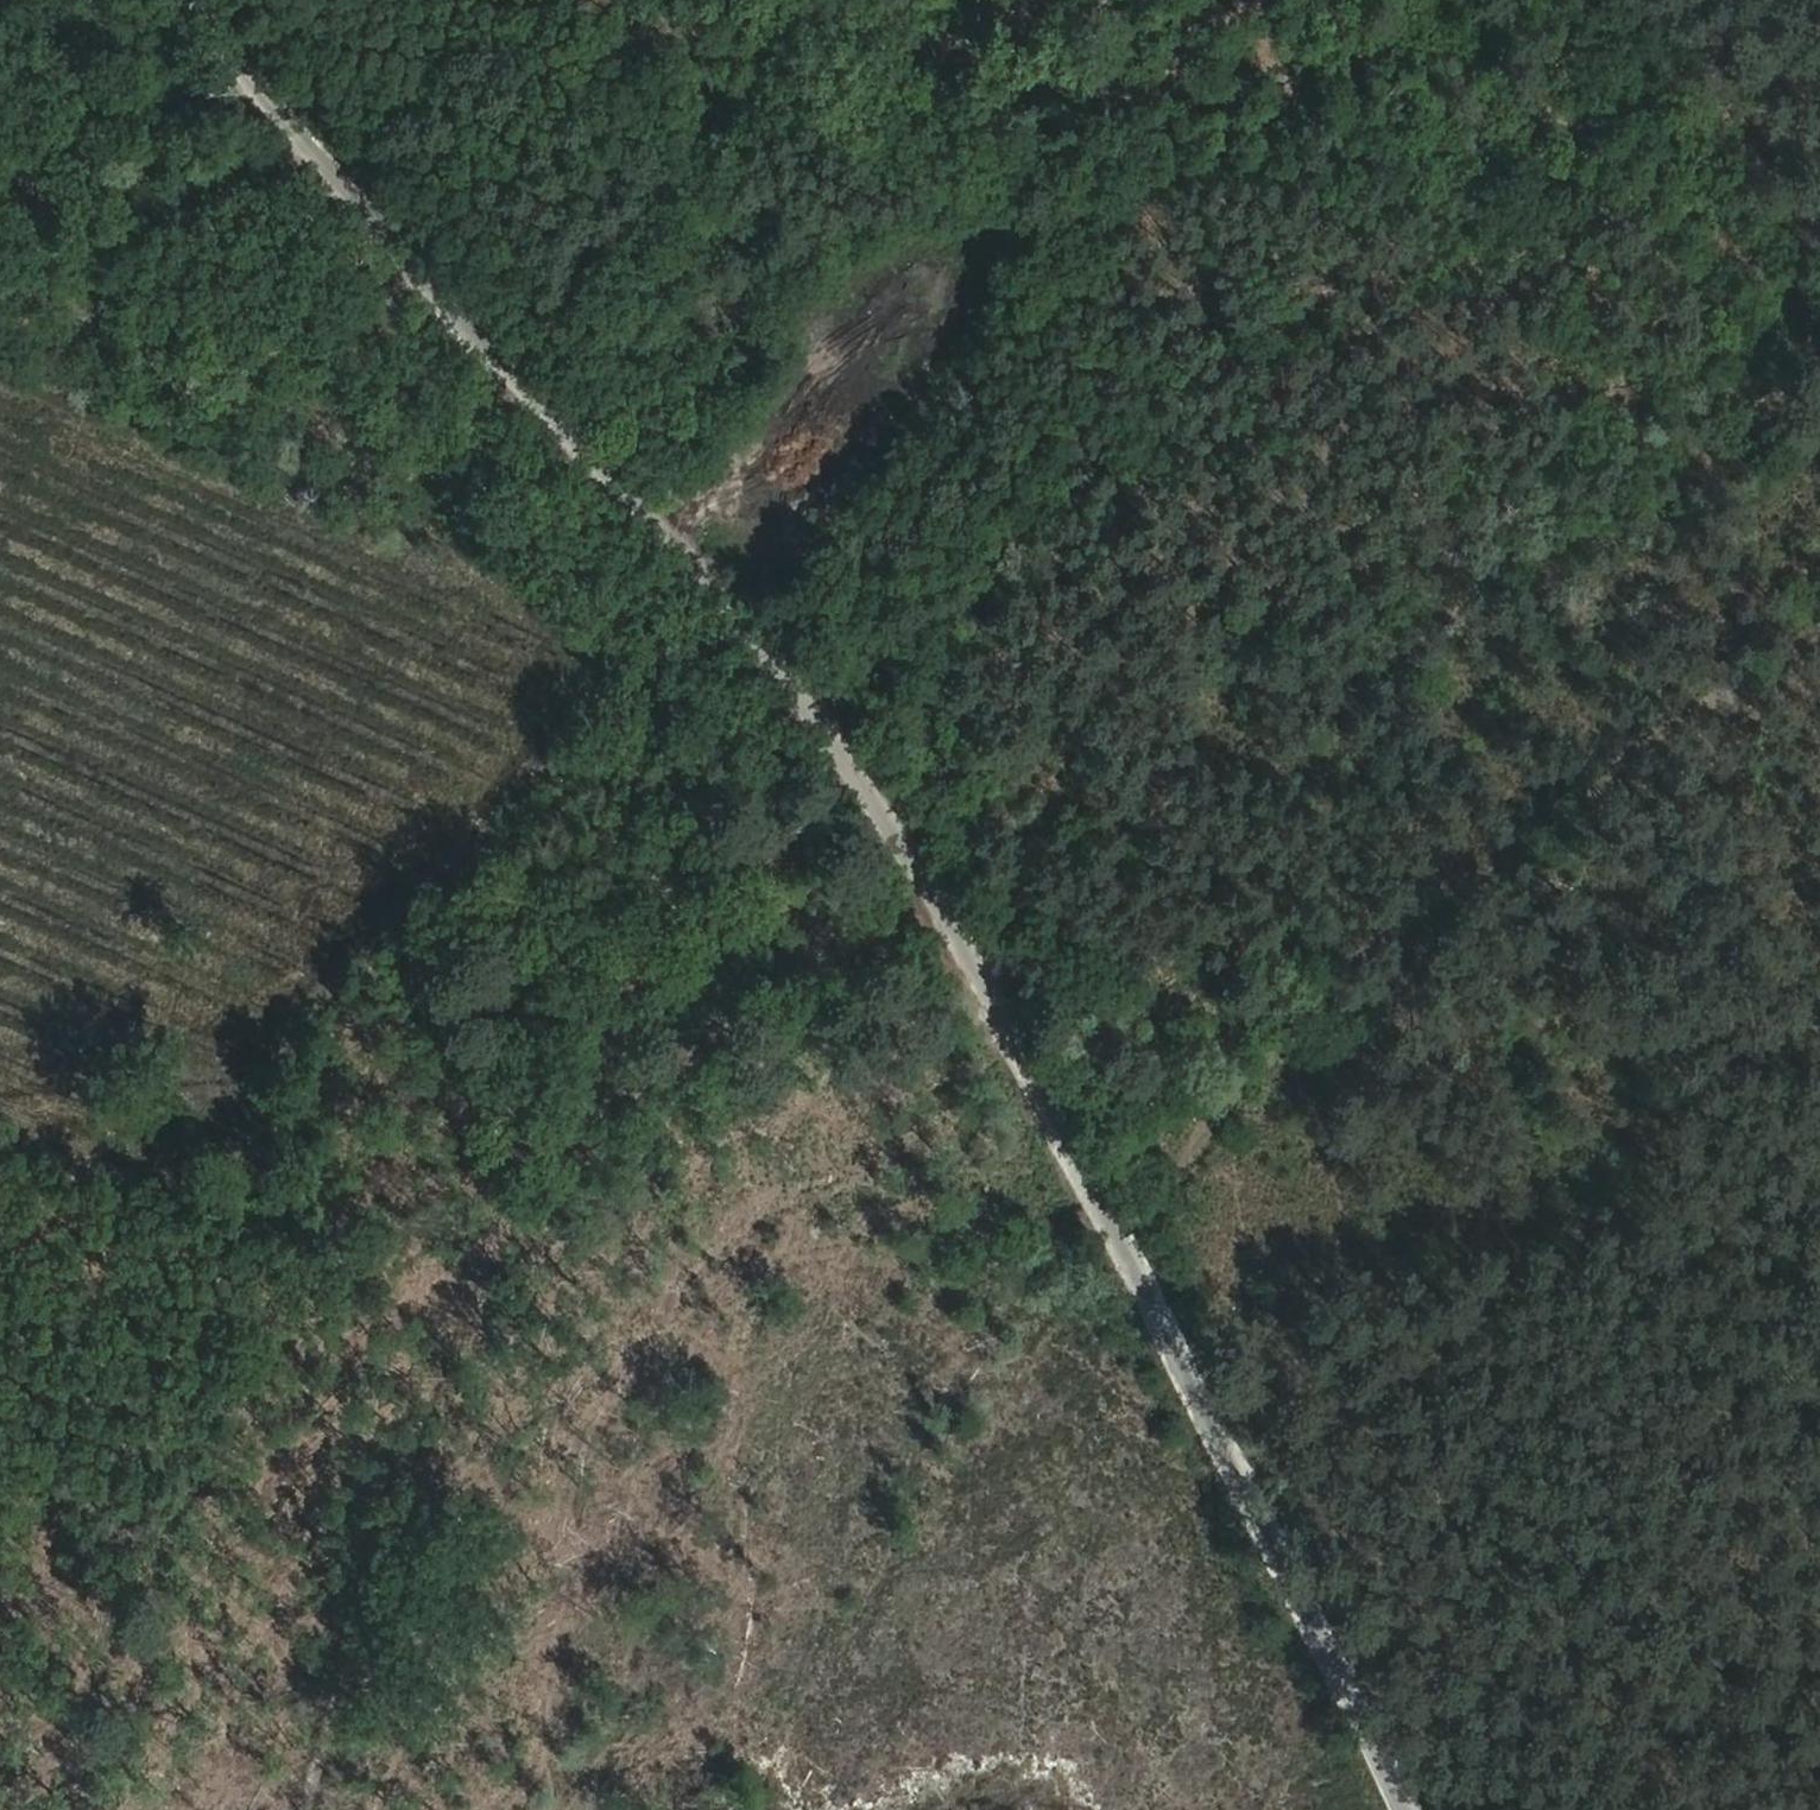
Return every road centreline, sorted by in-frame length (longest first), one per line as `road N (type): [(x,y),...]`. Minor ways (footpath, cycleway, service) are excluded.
road 1 (tertiary): [(1408,1809),(1097,1175),(896,817),(211,0)]
road 2 (track): [(1130,1243),(1311,1001),(1655,733),(1819,627)]

